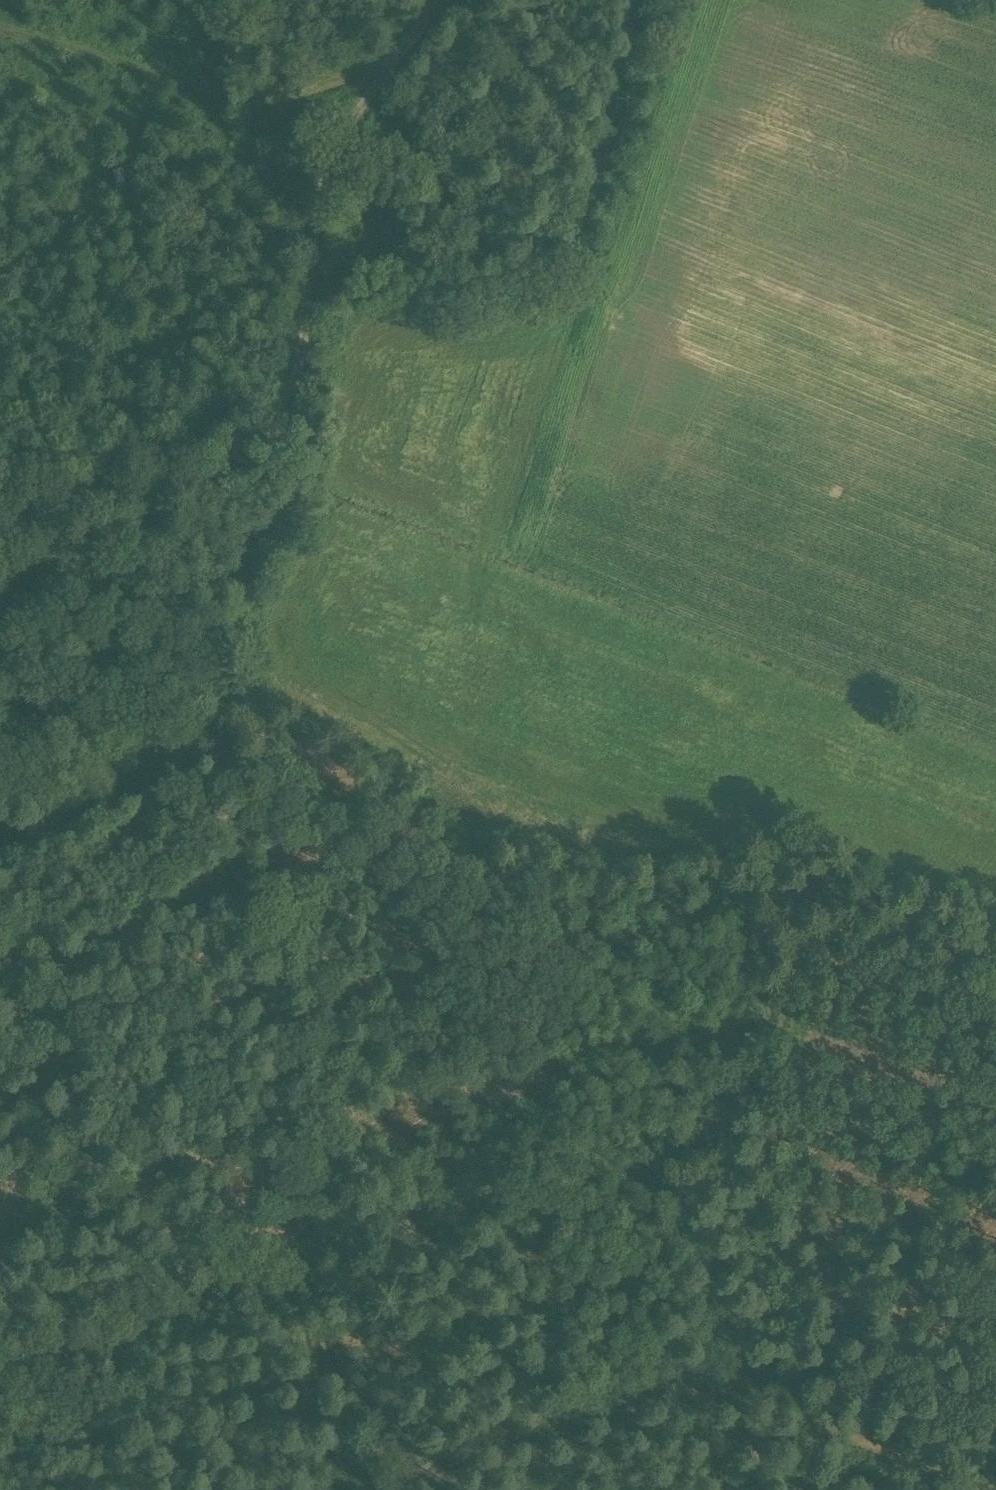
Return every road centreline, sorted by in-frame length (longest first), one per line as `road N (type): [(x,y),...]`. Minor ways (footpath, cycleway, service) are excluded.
road 1 (track): [(436,0),(322,162),(282,406),(262,435),(228,465),(0,604)]
road 2 (track): [(0,24),(270,101),(347,79),(373,86)]

